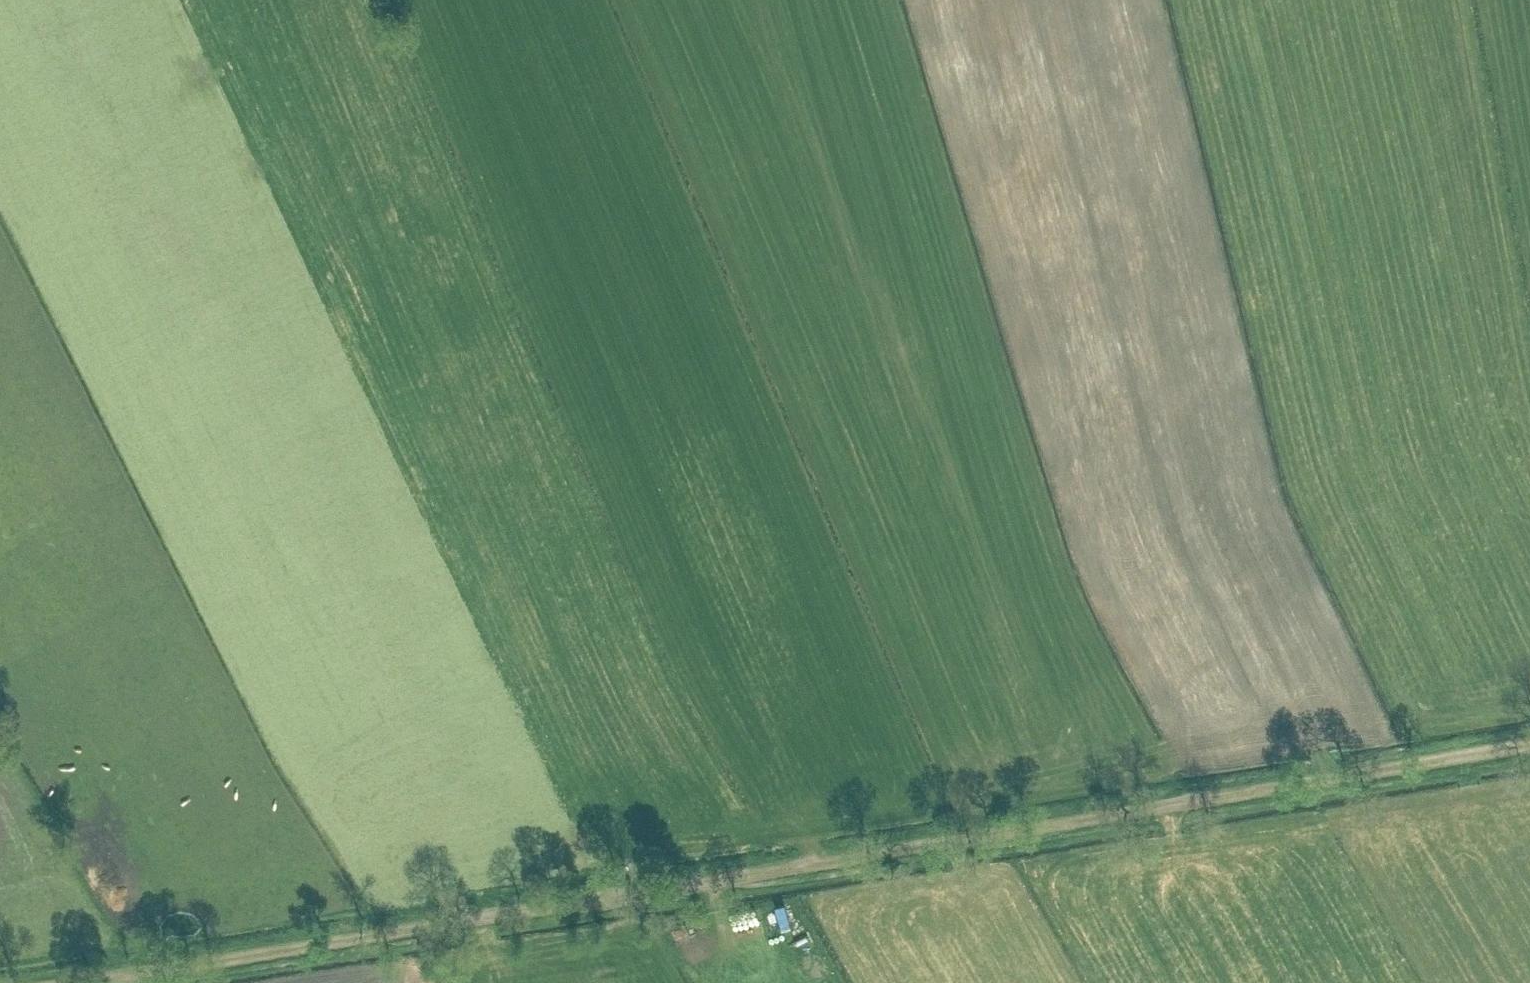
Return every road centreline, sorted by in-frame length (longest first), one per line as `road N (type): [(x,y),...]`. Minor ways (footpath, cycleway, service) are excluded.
road 1 (track): [(34,982),(1529,746)]

